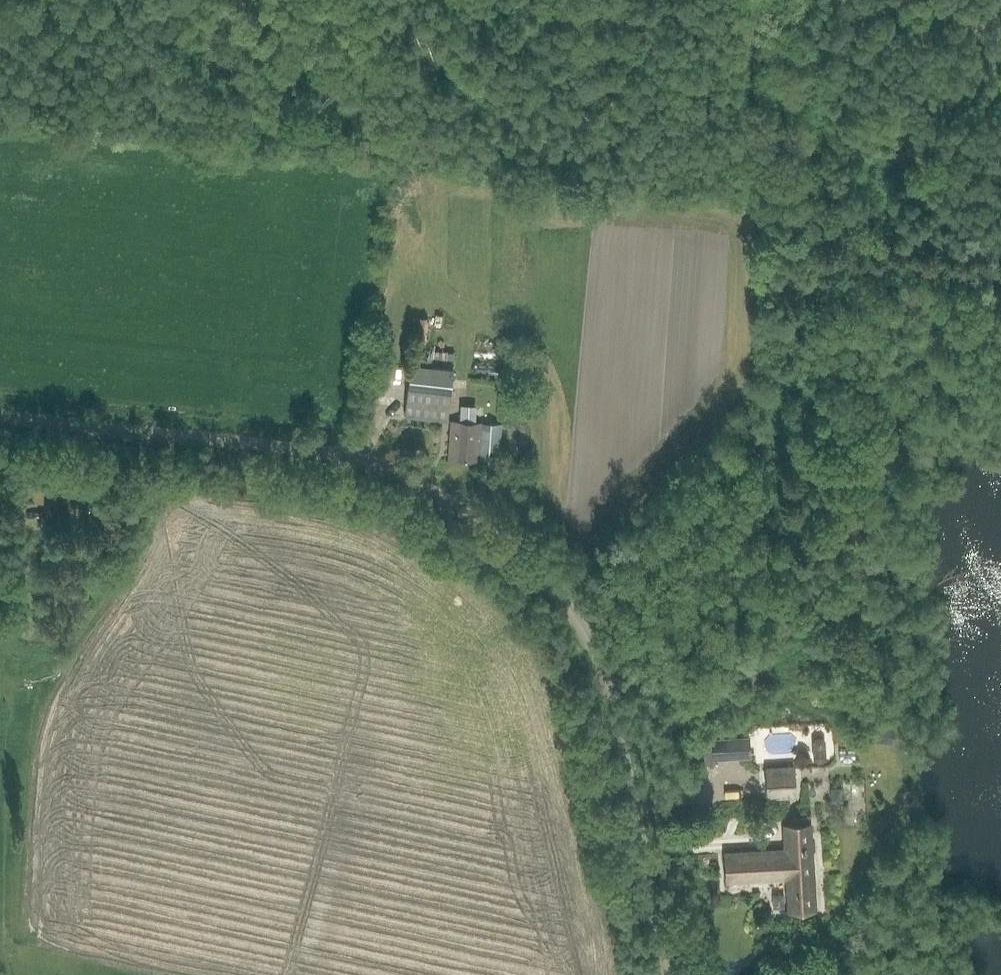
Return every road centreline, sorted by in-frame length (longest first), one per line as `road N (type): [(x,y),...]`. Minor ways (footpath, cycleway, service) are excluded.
road 1 (unclassified): [(670,974),(601,663),(549,584),(477,521),(410,478),(336,452),(0,418)]

